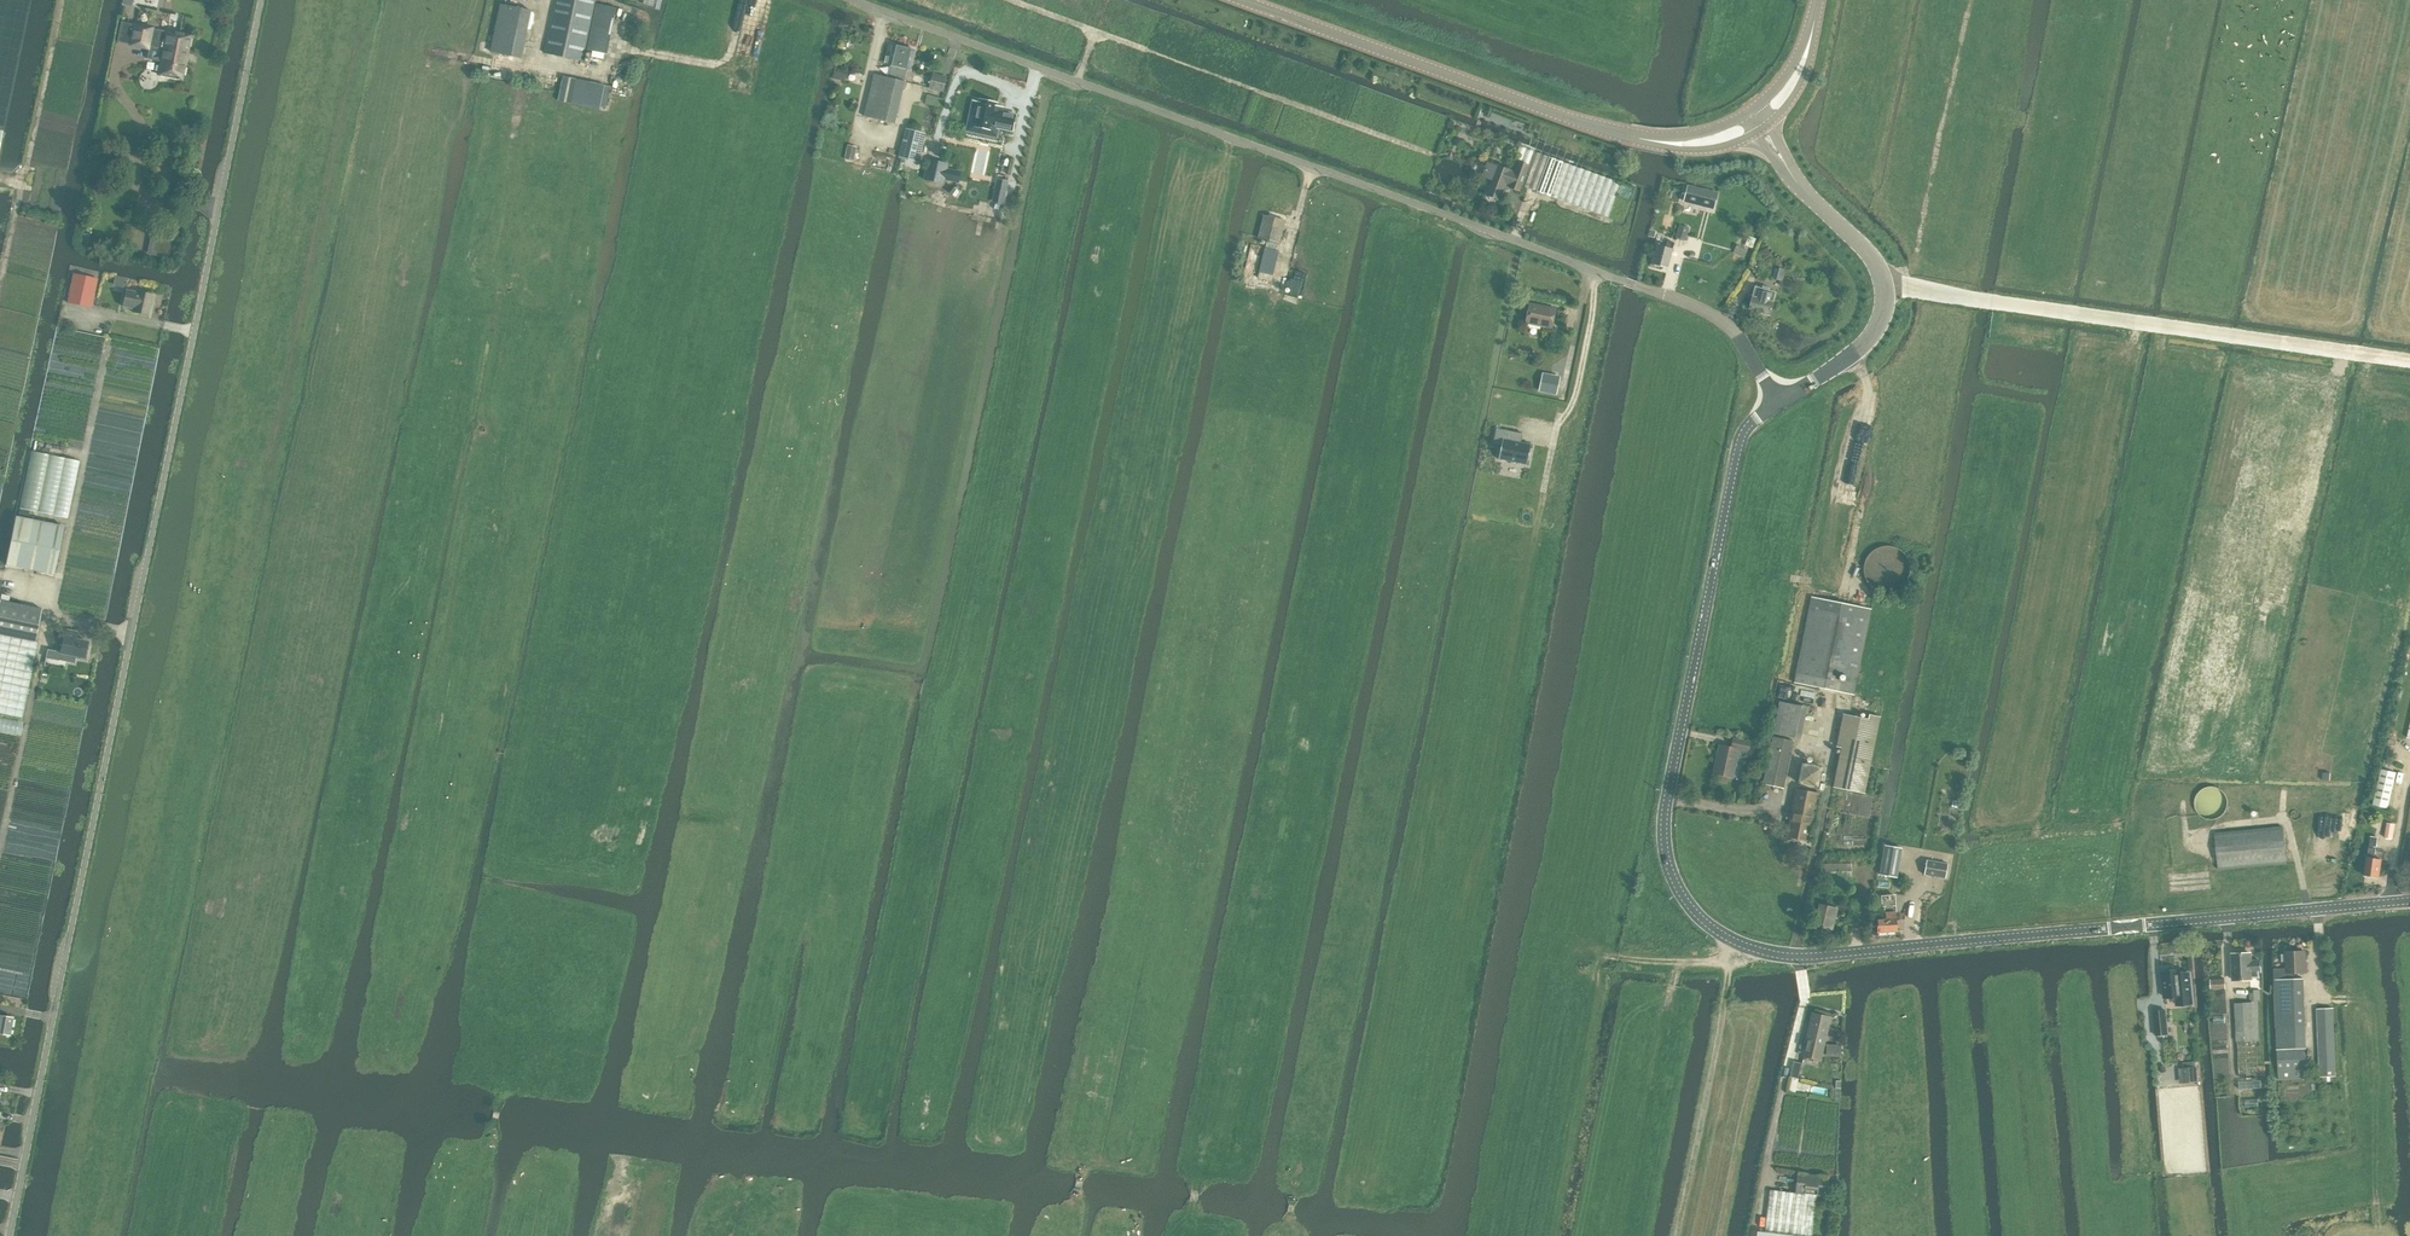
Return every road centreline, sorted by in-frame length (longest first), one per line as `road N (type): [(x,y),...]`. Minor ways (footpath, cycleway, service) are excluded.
road 1 (tertiary): [(1774,395),(1740,438),(1666,800),(1667,867),(1681,897),(1712,929),(1735,944),(1786,957),(2409,901)]
road 2 (unclassified): [(261,0),(4,1235)]
road 3 (unclassified): [(1754,362),(1733,330),(1691,304),(852,0)]
road 4 (tertiary): [(1761,128),(1801,188),(1875,262),(1886,290),(1882,316),(1862,345),(1809,383),(1774,395)]
road 5 (tertiary): [(1244,0),(1592,126)]
road 6 (tertiary): [(1592,126),(1686,150),(1730,144),(1761,128)]
road 7 (tertiary): [(1750,112),(1677,137),(1592,126)]
road 8 (tertiary): [(1761,128),(1803,78),(1817,6)]
road 9 (tertiary): [(1817,6),(1787,74),(1750,112)]

